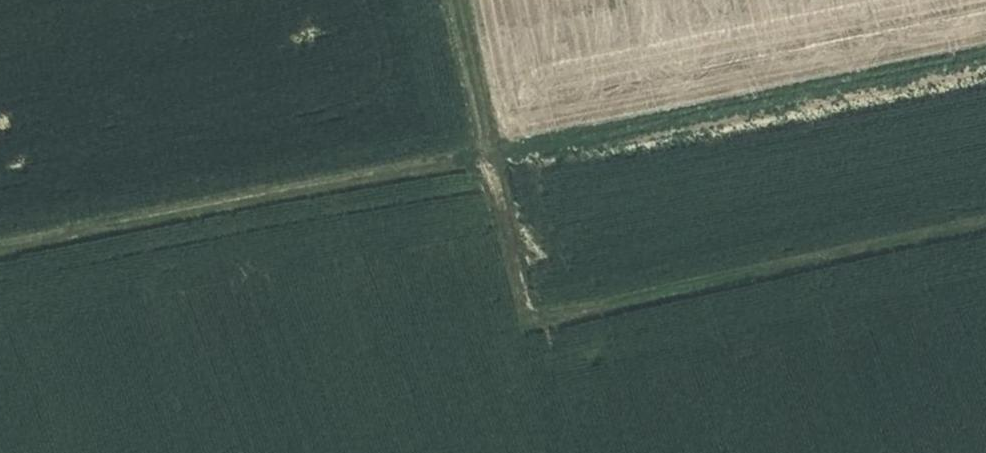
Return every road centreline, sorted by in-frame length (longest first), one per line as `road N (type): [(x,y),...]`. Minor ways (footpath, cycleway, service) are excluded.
road 1 (track): [(0,252),(489,155)]
road 2 (track): [(531,329),(985,225)]
road 3 (track): [(531,329),(452,0)]

